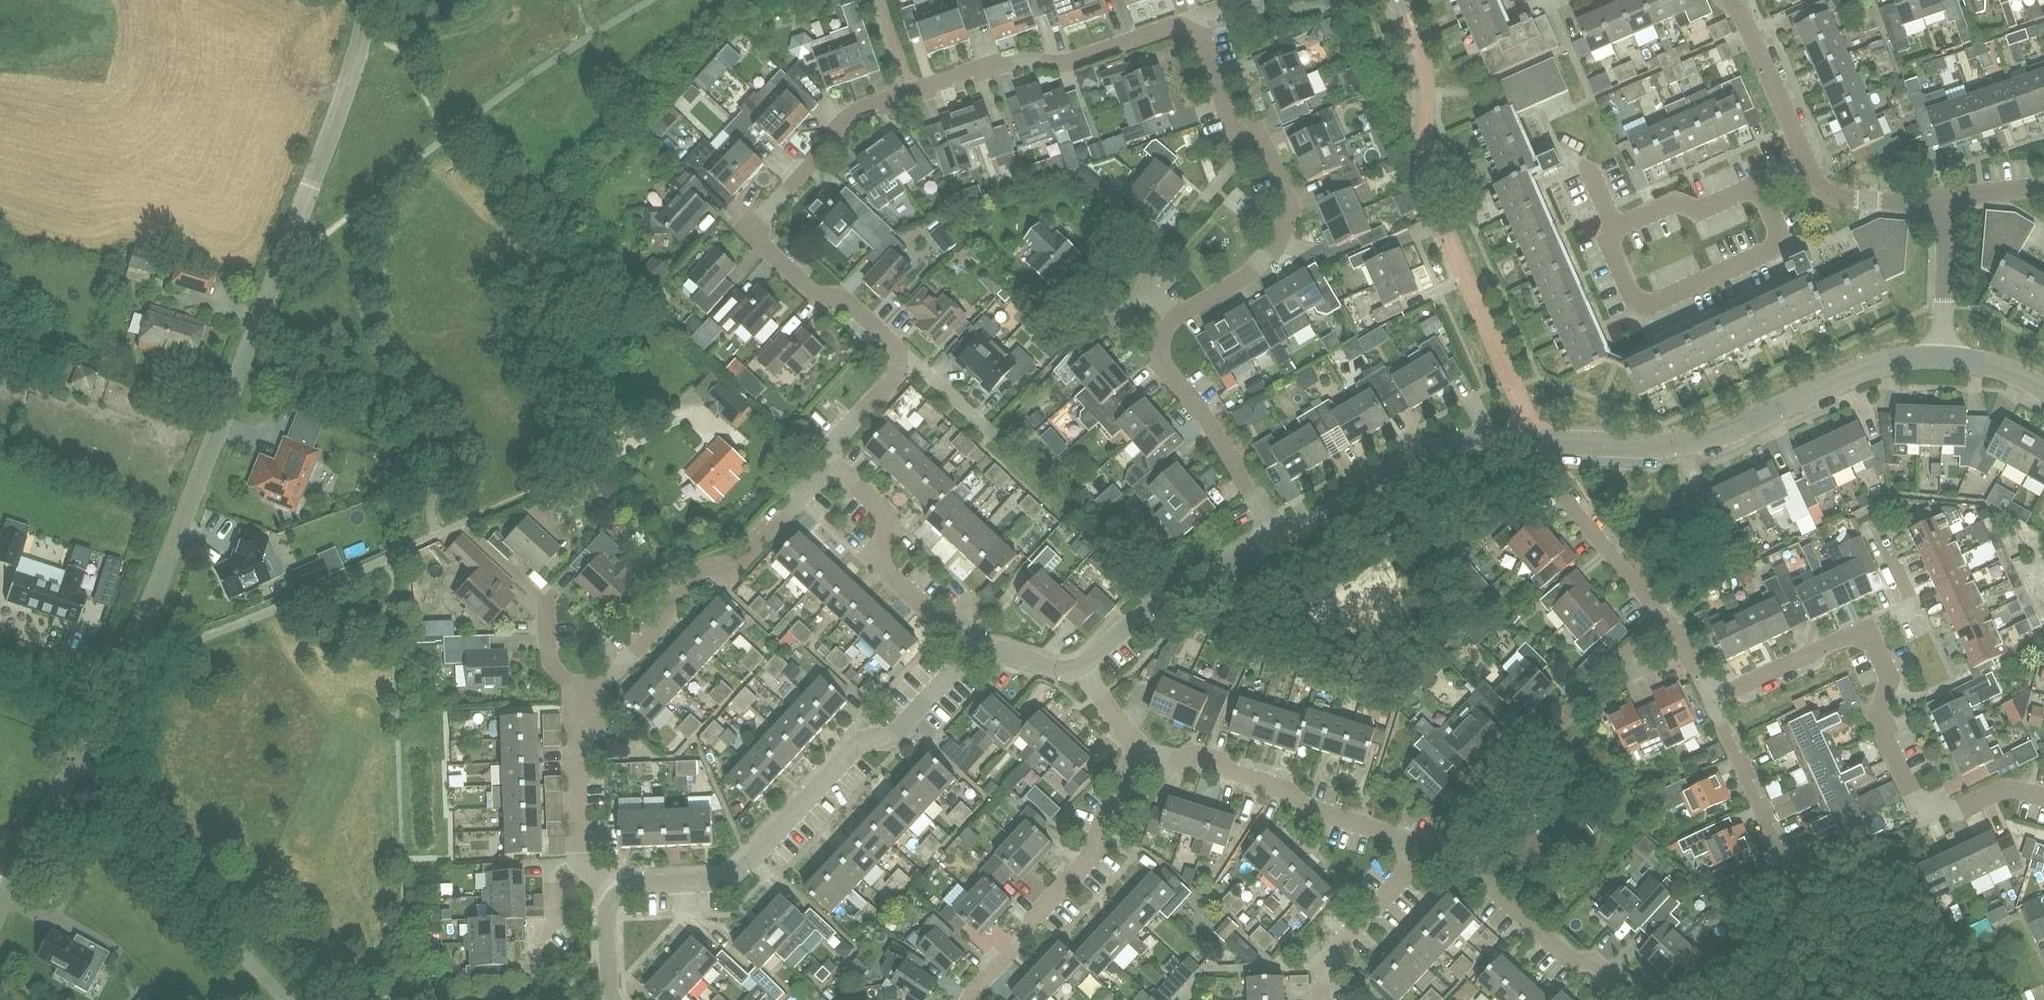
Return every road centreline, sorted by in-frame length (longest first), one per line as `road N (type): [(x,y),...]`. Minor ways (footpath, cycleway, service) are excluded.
road 1 (residential): [(1252,140),(1232,126),(1201,38),(1178,25),(1066,62),(970,70),(856,109),(766,214),(760,241),(819,297),(843,299),(897,346),(897,359)]
road 2 (unclassified): [(133,643),(334,126),(369,0)]
road 3 (residential): [(1405,18),(1426,71),(1426,189),(1537,442)]
road 4 (residential): [(619,893),(740,871),(859,743),(890,736),(977,653)]
road 5 (residential): [(1537,442),(1689,444),(1876,365),(1941,356)]
road 6 (residential): [(593,700),(698,575),(746,559),(805,490),(830,474)]
road 7 (unclassified): [(439,536),(217,632),(133,643)]
road 8 (residential): [(1457,853),(1468,816),(1666,615)]
road 9 (residential): [(2043,797),(2008,788),(1959,810),(1911,793),(1884,736),(1890,678),(1867,628)]
road 10 (residential): [(969,999),(1092,851),(1136,743)]
road 11 (residential): [(1413,840),(1309,810),(1288,789),(1136,743)]
road 12 (residential): [(1758,185),(1776,226),(1775,245),(1657,302),(1633,296),(1611,246),(1615,227)]
road 13 (residential): [(1281,539),(1448,445),(1537,442)]
road 14 (residential): [(1281,539),(1167,368),(1164,338),(1177,317)]
road 15 (residential): [(830,474),(884,513),(890,575),(977,653)]
road 16 (residential): [(1177,317),(1248,274),(1281,238),(1292,210),(1265,146),(1252,140)]
road 17 (unclassified): [(0,907),(109,690)]
road 18 (residential): [(1079,668),(1176,593),(1281,539)]
road 19 (residential): [(1638,999),(1592,957),(1574,958),(1457,853)]
road 20 (residential): [(1666,615),(1561,494),(1537,442)]
road 21 (residential): [(1786,871),(1712,699)]
road 22 (residential): [(1807,163),(1740,10),(1727,0)]
road 23 (unclassified): [(439,536),(603,459)]
road 24 (residential): [(1320,985),(1320,966),(1401,877),(1413,840)]
road 25 (residential): [(1712,699),(1867,628)]
road 26 (residential): [(583,865),(576,761),(593,700)]
road 27 (residential): [(593,700),(551,664),(547,605),(515,574)]
road 28 (residential): [(1945,198),(1941,356)]
road 29 (residential): [(1945,198),(1842,198),(1824,190),(1807,163)]
road 30 (residential): [(1615,227),(1675,203),(1700,211),(1758,185)]
road 31 (residential): [(583,865),(556,872),(554,921),(535,942),(535,984)]
road 32 (residential): [(1867,628),(1903,611),(1910,599),(1874,520)]
road 33 (residential): [(897,359),(897,375),(835,442),(830,474)]
road 34 (residential): [(897,359),(926,372),(993,434)]

